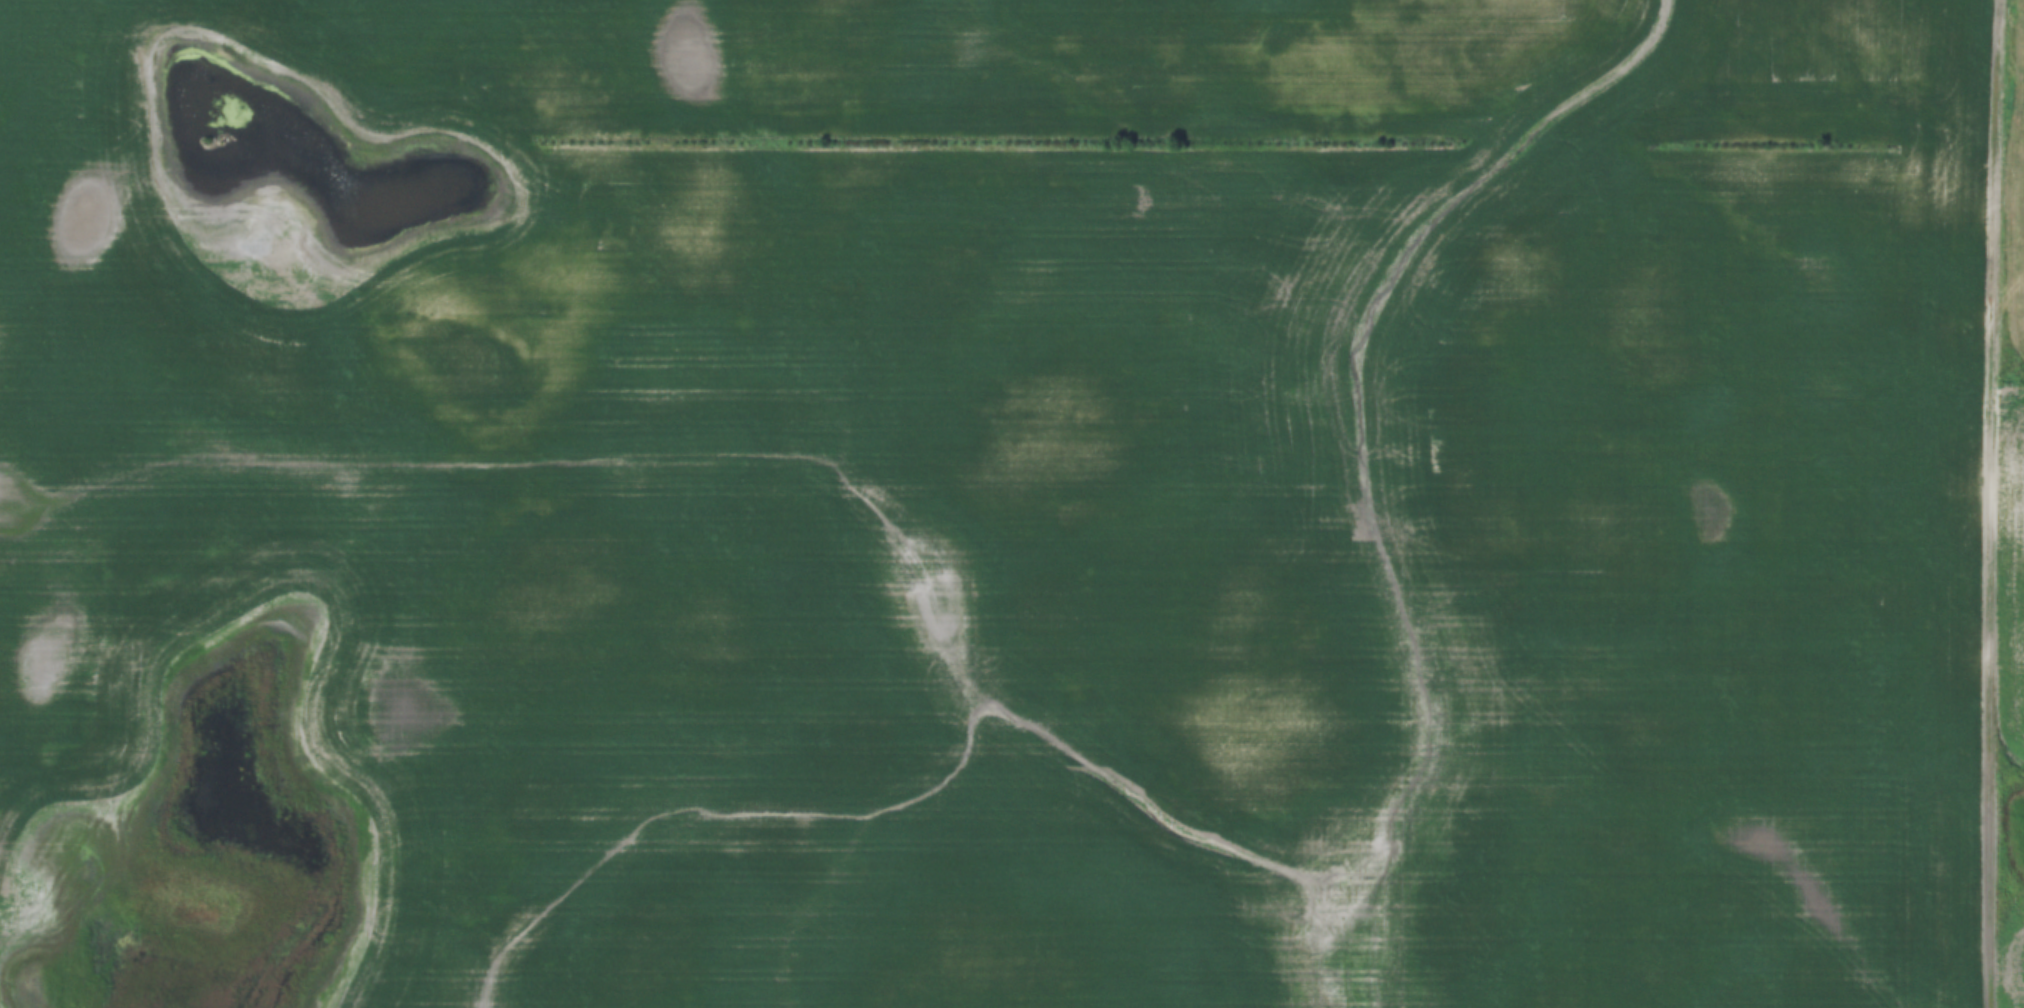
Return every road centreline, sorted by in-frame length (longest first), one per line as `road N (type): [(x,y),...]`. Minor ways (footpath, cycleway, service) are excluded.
road 1 (track): [(1988,1007),(2007,0)]

